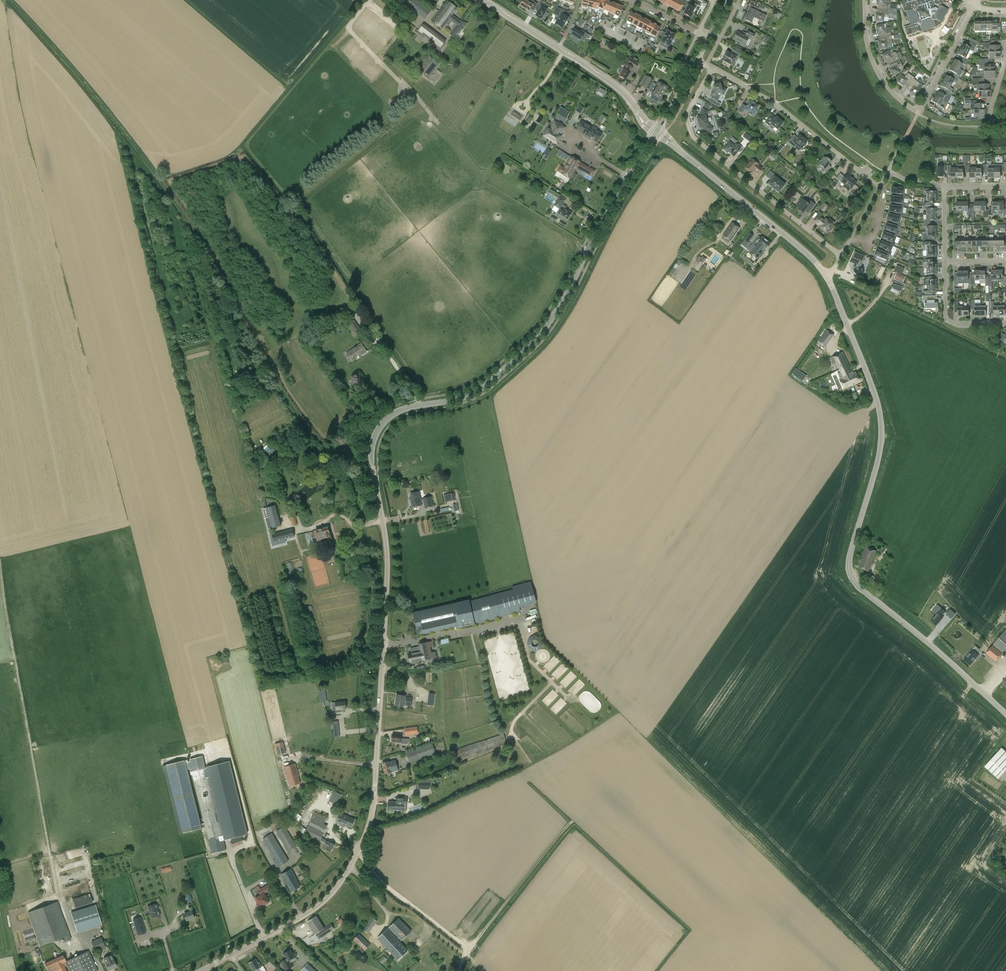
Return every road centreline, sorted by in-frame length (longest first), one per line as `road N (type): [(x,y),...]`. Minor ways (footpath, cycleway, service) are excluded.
road 1 (tertiary): [(199,970),(324,901),(371,821),(387,560),(374,439),(401,411),(476,393),(540,335),(630,177)]
road 2 (tertiary): [(1005,714),(849,571),(878,460),(880,415),(827,278)]
road 3 (track): [(0,563),(56,883)]
road 4 (residential): [(841,255),(693,137),(688,113),(712,69)]
road 5 (residential): [(974,6),(918,113),(899,100),(874,62),(866,0)]
road 6 (tertiary): [(827,278),(656,132)]
road 7 (tertiary): [(656,132),(619,88),(480,0)]
road 8 (residential): [(870,179),(783,111),(712,69)]
road 9 (track): [(468,948),(571,823)]
road 10 (track): [(357,853),(468,948)]
road 11 (residential): [(945,261),(944,187),(1005,186)]

